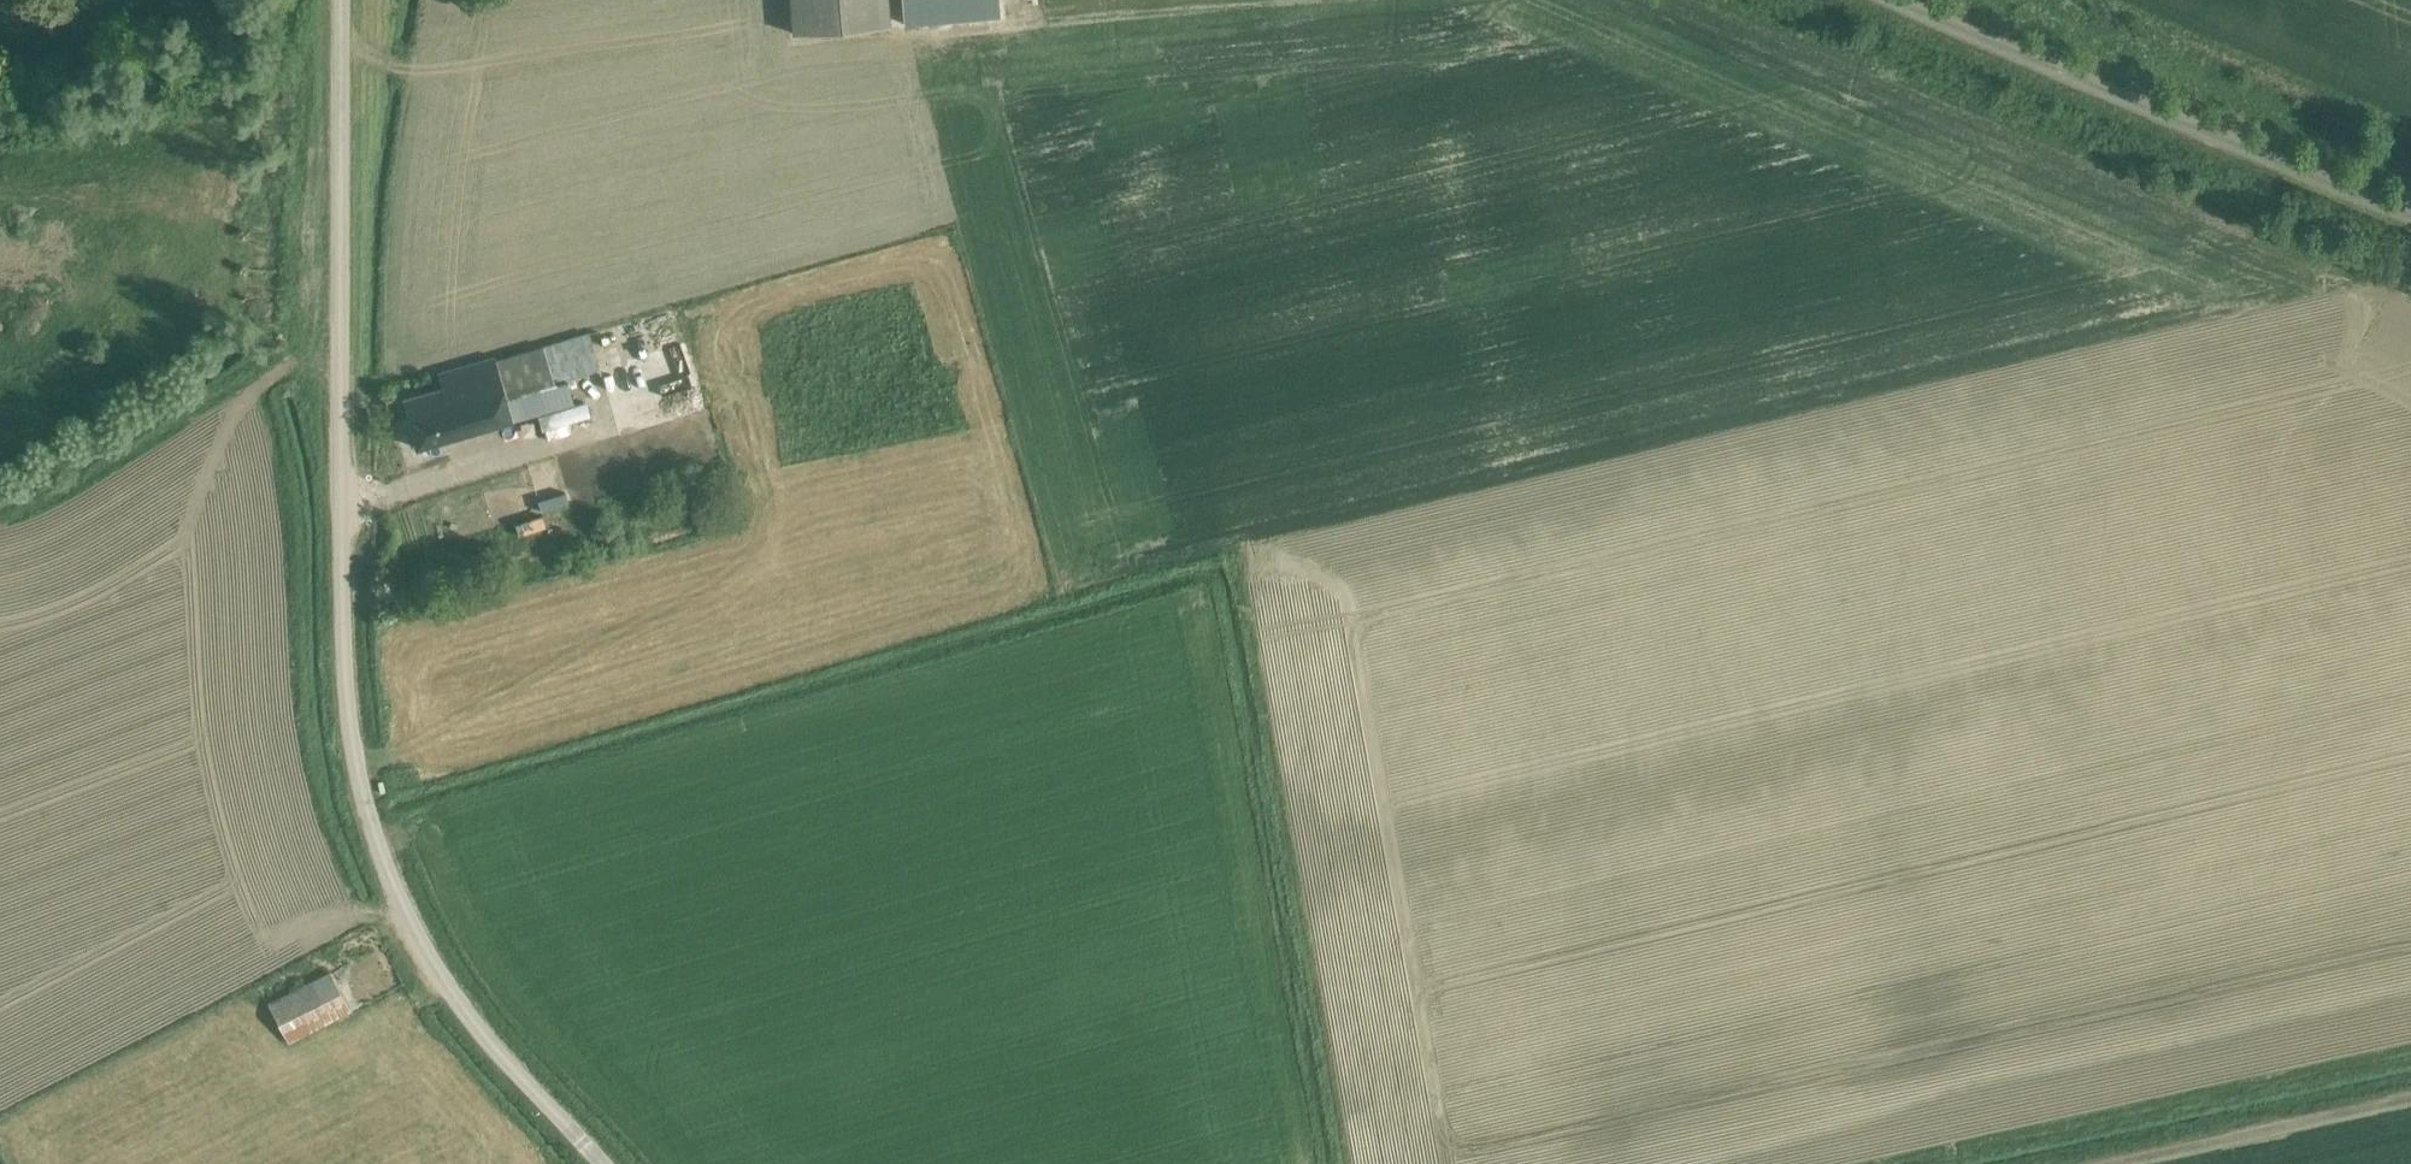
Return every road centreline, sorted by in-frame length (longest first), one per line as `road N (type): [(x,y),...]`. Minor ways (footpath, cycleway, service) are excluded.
road 1 (tertiary): [(603,1163),(447,985),(401,904),(354,741),(345,666),(345,0)]
road 2 (tertiary): [(2410,218),(1897,0)]
road 3 (track): [(2410,1098),(2107,1163)]

